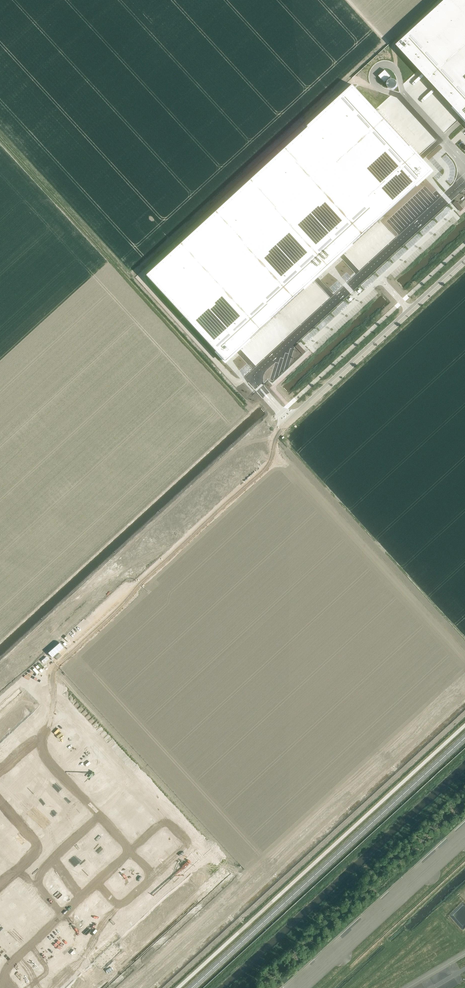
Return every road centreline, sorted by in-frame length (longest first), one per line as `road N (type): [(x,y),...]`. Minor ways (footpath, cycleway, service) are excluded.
road 1 (unknown): [(144,987),(464,691)]
road 2 (unknown): [(0,670),(279,415)]
road 3 (secondary): [(192,987),(464,738)]
road 4 (unclassified): [(279,415),(310,403),(464,261)]

